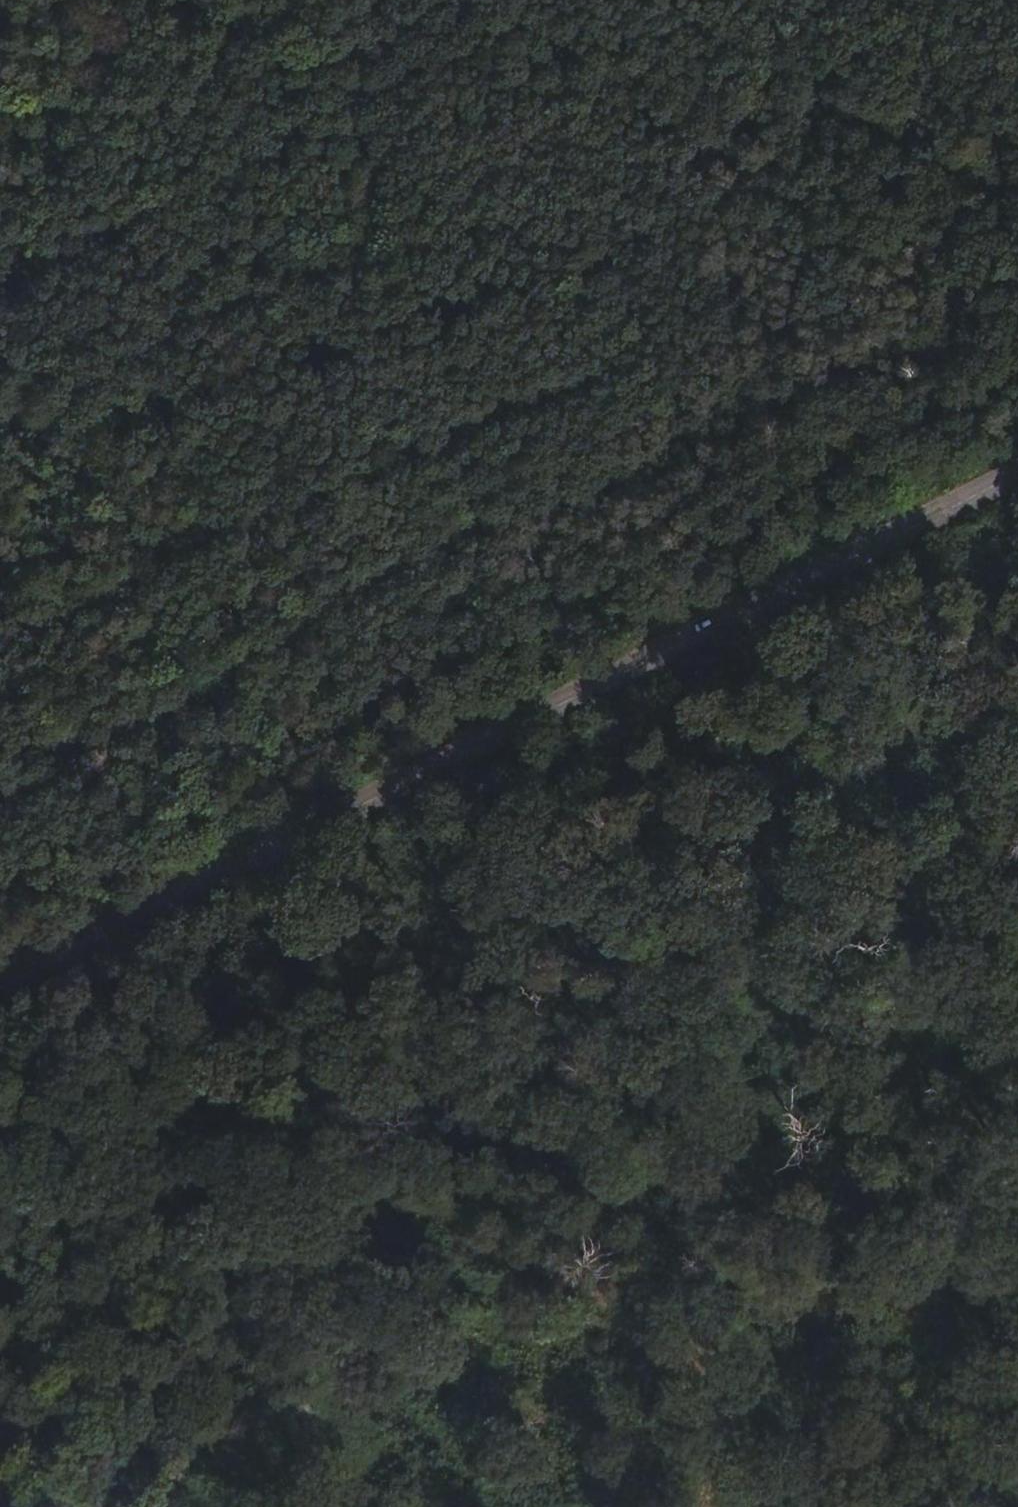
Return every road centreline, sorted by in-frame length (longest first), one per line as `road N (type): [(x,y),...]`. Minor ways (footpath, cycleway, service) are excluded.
road 1 (tertiary): [(1017,451),(0,979)]

